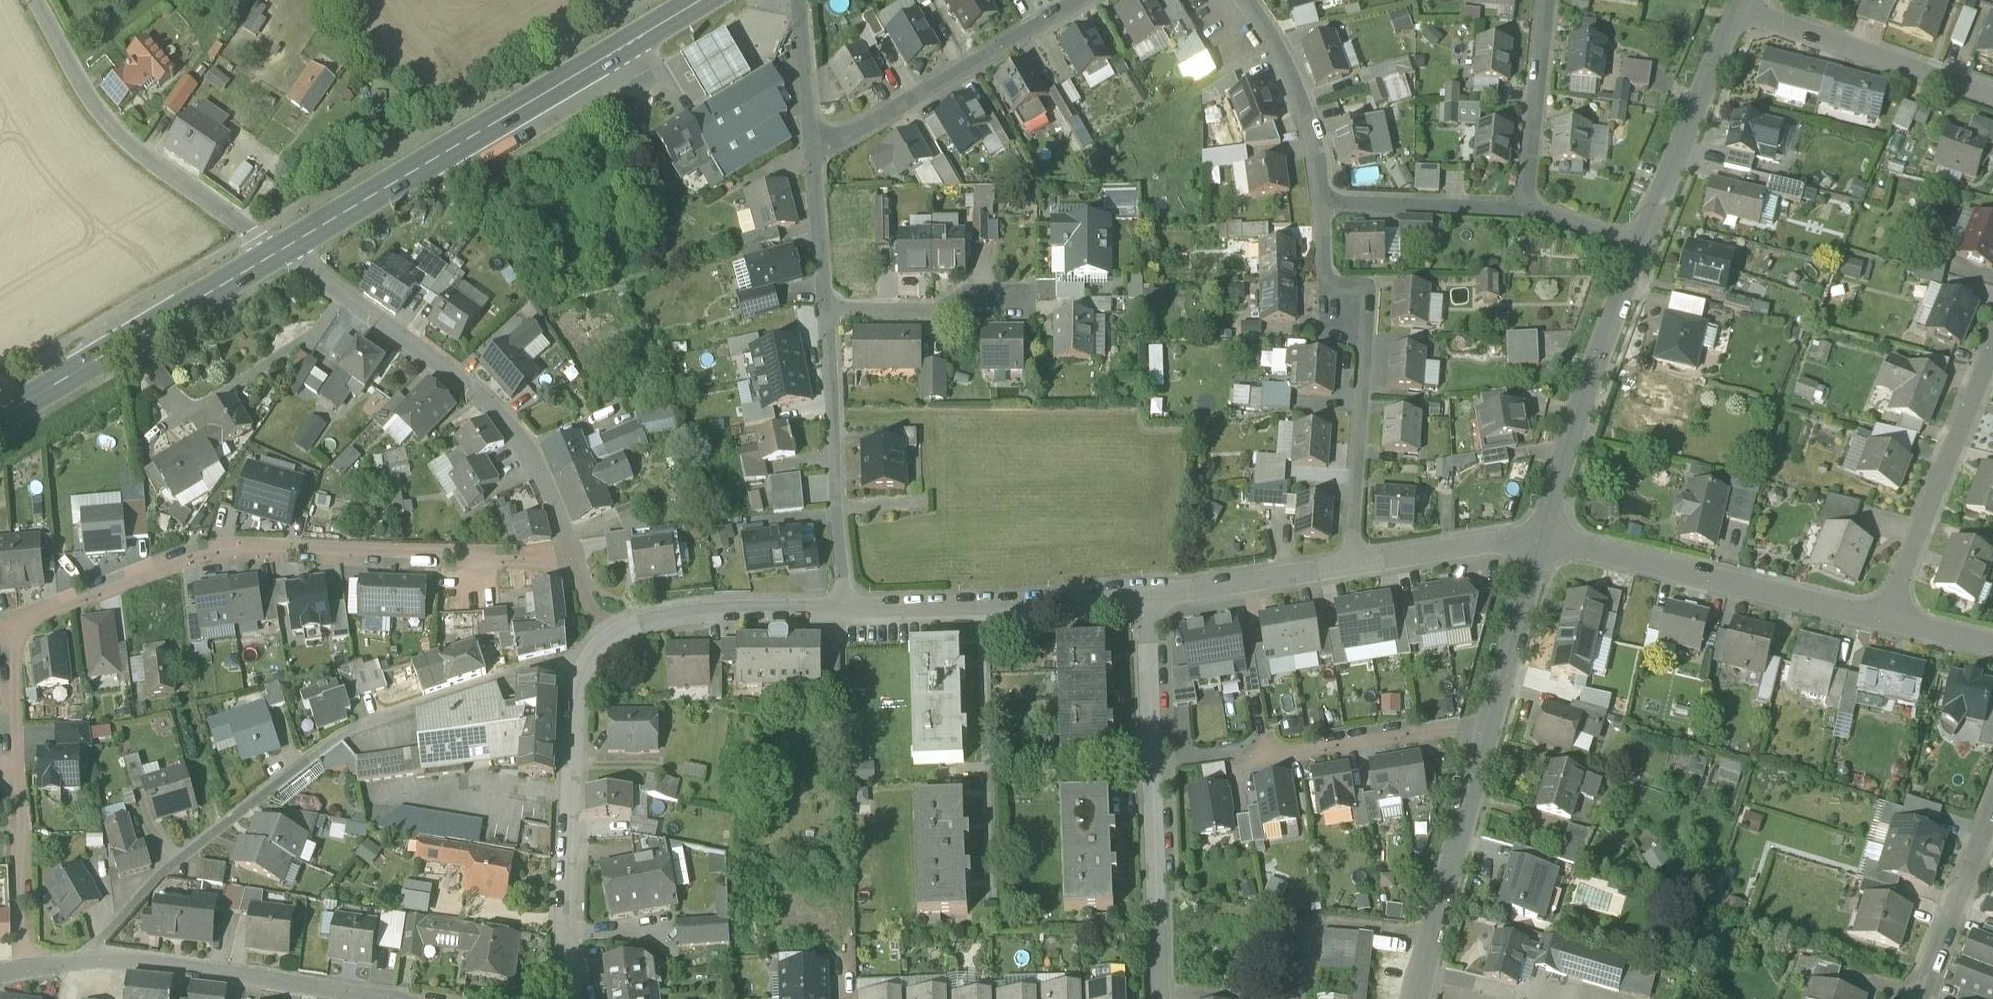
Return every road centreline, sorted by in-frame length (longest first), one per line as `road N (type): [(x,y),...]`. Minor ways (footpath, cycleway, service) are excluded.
road 1 (residential): [(23,971),(14,649),(35,616),(193,554),(571,556)]
road 2 (residential): [(583,660),(526,669),(347,732),(166,866),(86,960)]
road 3 (primary): [(281,252),(704,0)]
road 4 (residential): [(1538,536),(1417,998)]
road 5 (residential): [(281,252),(490,407),(535,467),(571,556)]
road 6 (residential): [(1163,998),(1145,590)]
road 7 (residential): [(1323,209),(1331,314),(1365,350),(1351,565)]
road 8 (unclassified): [(36,0),(125,143),(281,252)]
road 9 (residential): [(1538,536),(1875,615)]
road 10 (residential): [(575,998),(564,928),(583,660)]
road 11 (primary): [(0,419),(281,252)]
road 12 (residential): [(402,998),(86,960)]
road 13 (residential): [(816,151),(1086,0)]
road 14 (residential): [(1641,245),(1538,536)]
road 15 (residential): [(847,608),(1145,590)]
road 16 (residential): [(847,608),(829,312)]
road 17 (residential): [(1992,350),(1875,615)]
road 18 (residential): [(1992,95),(1733,7)]
road 19 (residential): [(1733,7),(1641,245)]
road 20 (residential): [(609,642),(647,622),(710,611),(847,608)]
road 21 (residential): [(1253,0),(1308,116),(1323,209)]
road 22 (residential): [(1547,0),(1530,211)]
road 23 (residential): [(1145,590),(1351,565)]
road 24 (residential): [(1530,211),(1323,209)]
road 25 (residential): [(1992,806),(1921,998)]
road 26 (residential): [(829,312),(1022,311)]
road 27 (residential): [(1351,565),(1538,536)]
road 28 (residential): [(829,312),(816,151)]
road 29 (residential): [(816,151),(798,0)]
road 30 (residential): [(1875,615),(1992,645)]

